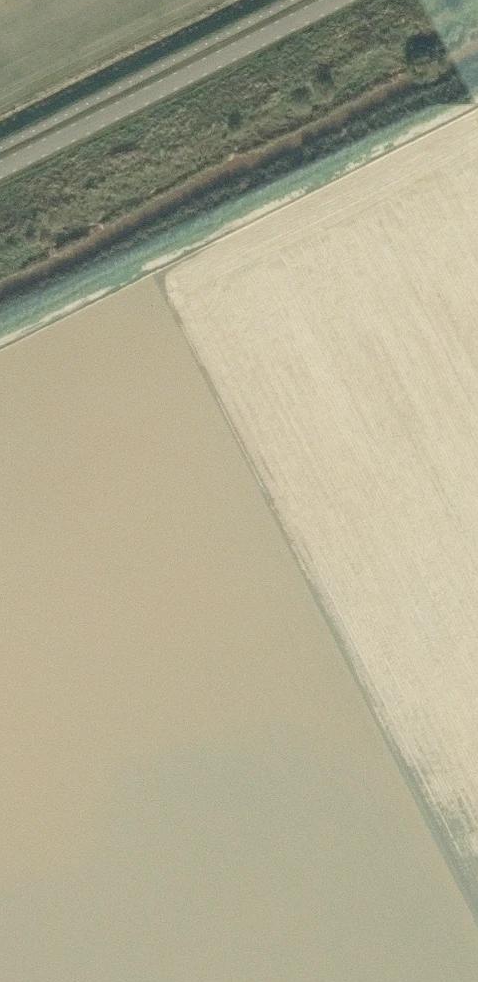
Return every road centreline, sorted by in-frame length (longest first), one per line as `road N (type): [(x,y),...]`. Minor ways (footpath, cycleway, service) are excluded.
road 1 (unclassified): [(0,170),(336,0)]

